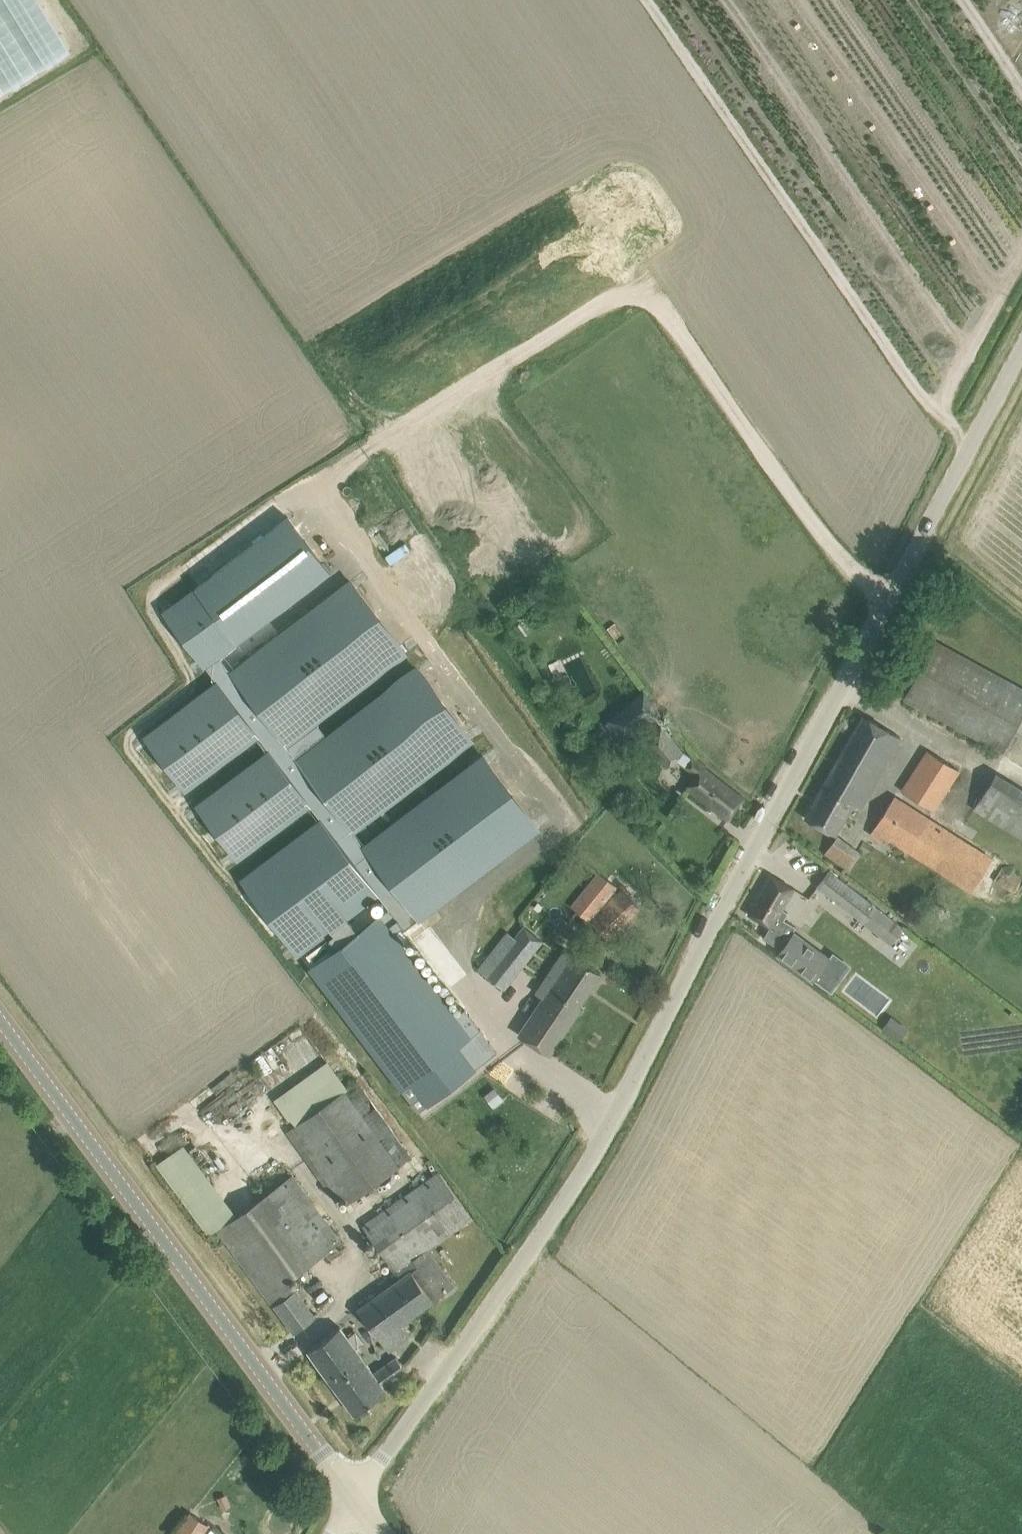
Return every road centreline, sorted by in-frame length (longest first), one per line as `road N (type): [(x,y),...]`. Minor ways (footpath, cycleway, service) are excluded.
road 1 (unclassified): [(355,1500),(586,1168),(1021,349)]
road 2 (unclassified): [(355,1500),(0,1018)]

